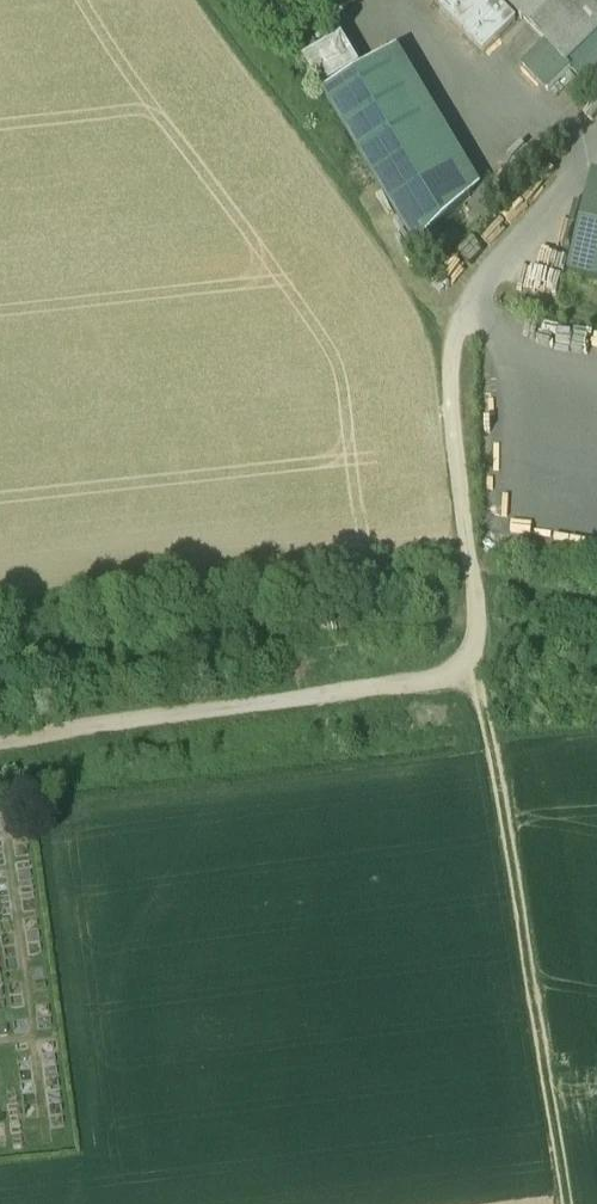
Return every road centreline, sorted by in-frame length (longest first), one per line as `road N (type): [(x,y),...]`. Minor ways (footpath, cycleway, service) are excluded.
road 1 (track): [(478,676),(574,1203)]
road 2 (track): [(590,146),(455,326),(475,618)]
road 3 (track): [(478,676),(0,741)]
road 4 (track): [(475,618),(0,660)]
road 5 (track): [(472,578),(596,599)]

